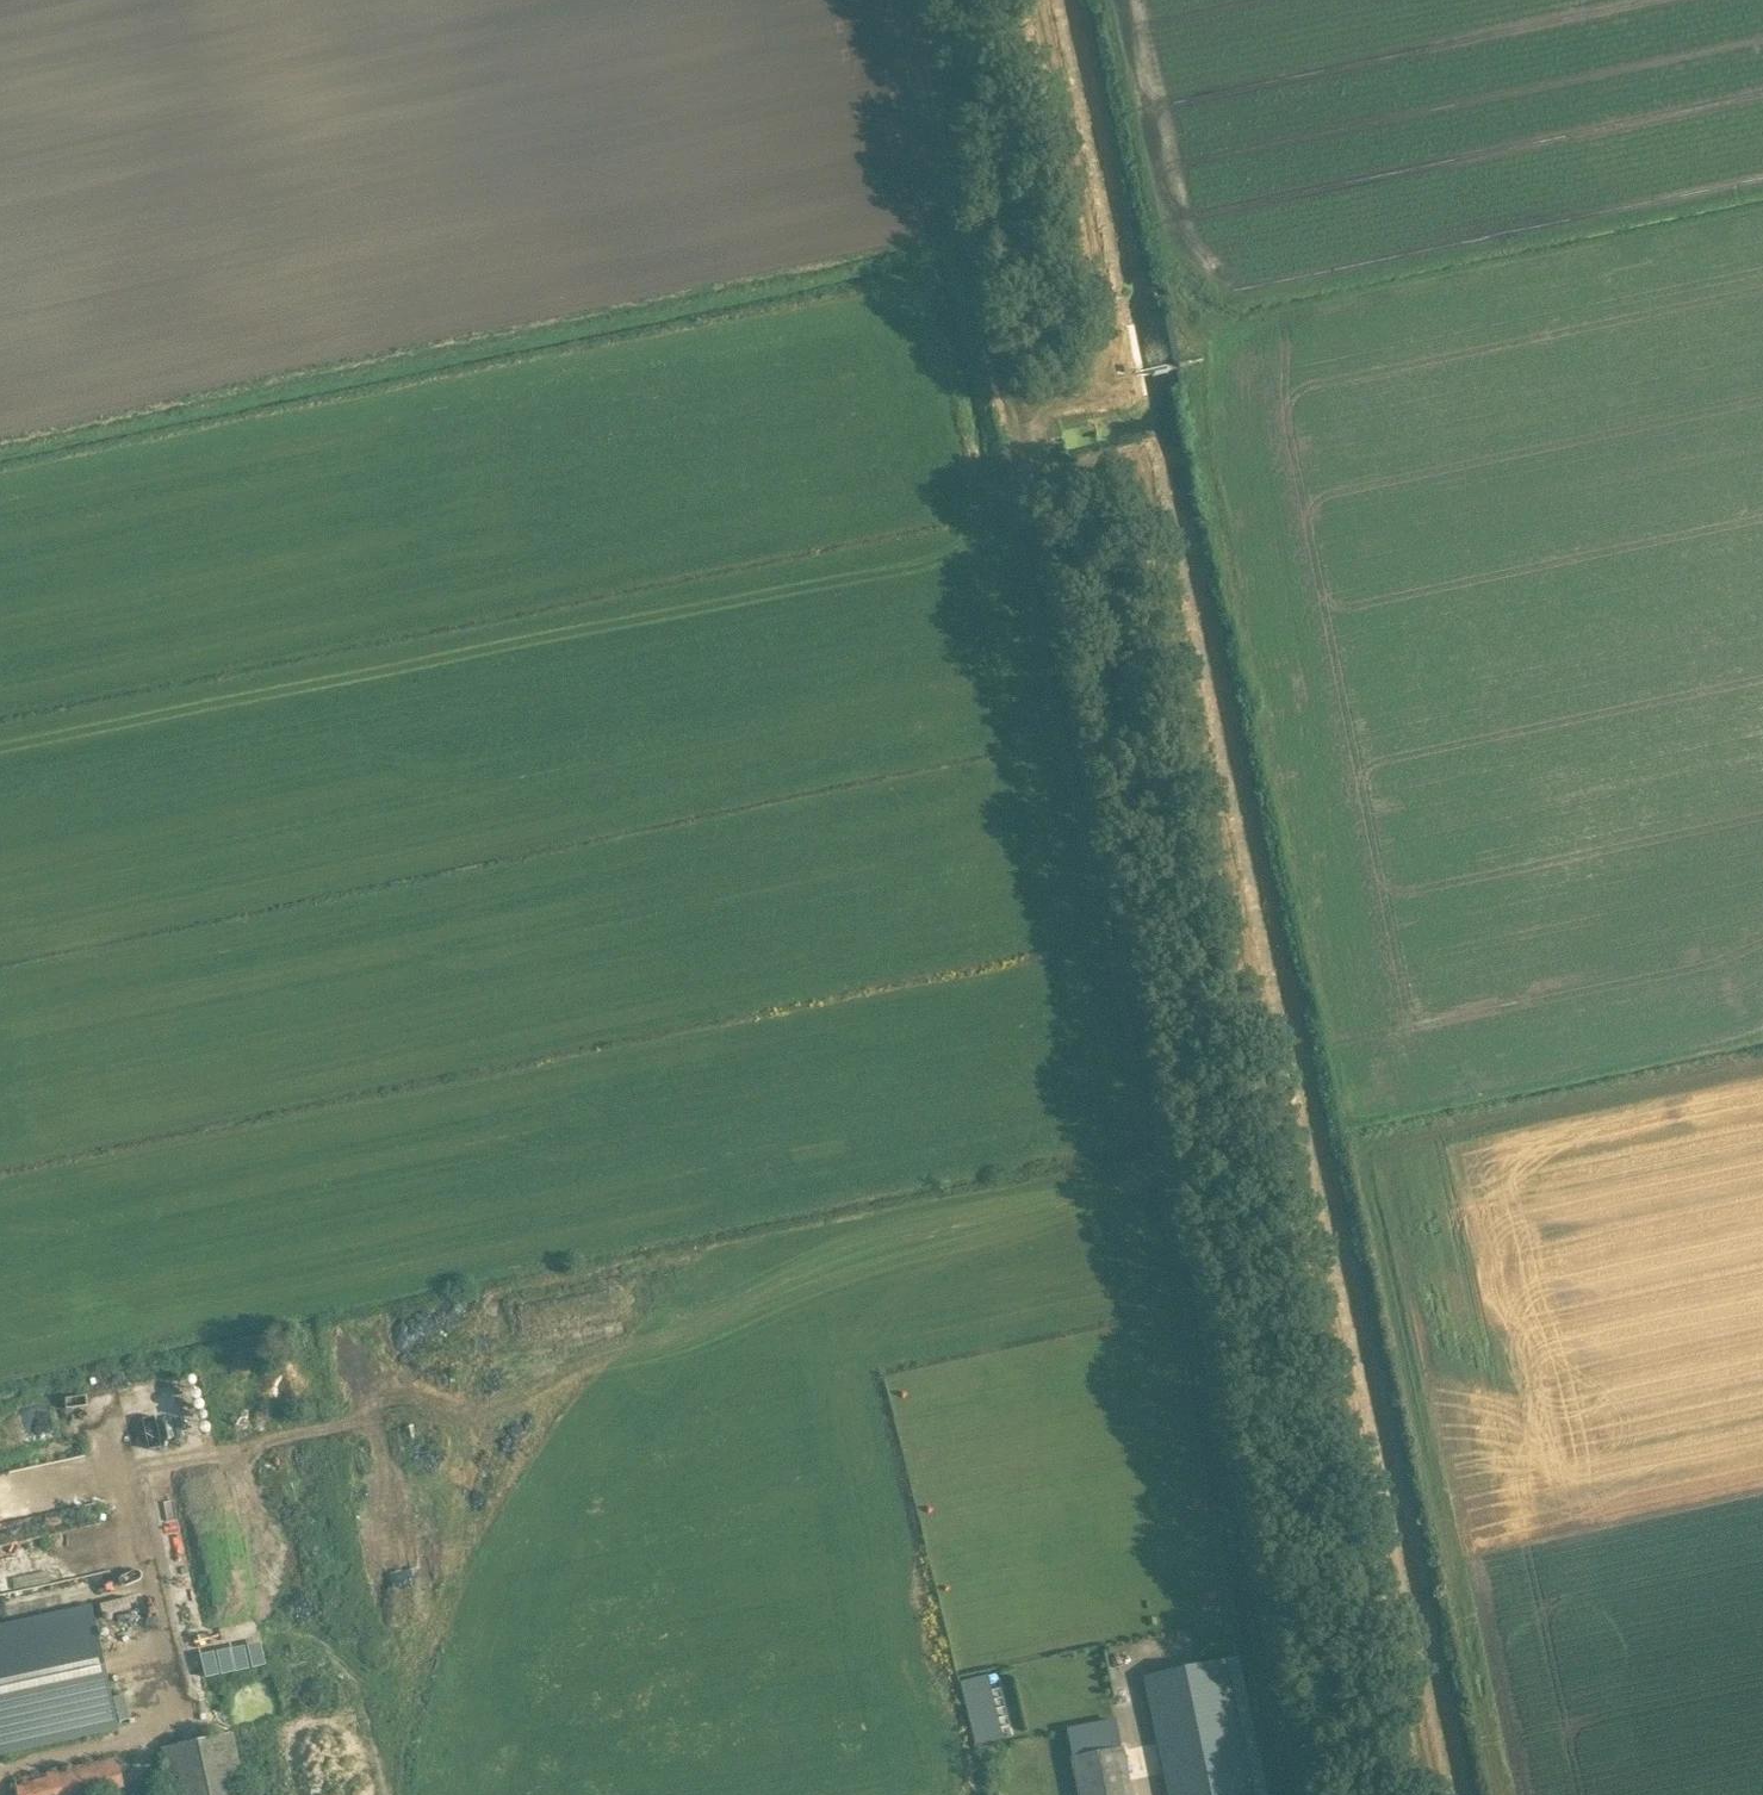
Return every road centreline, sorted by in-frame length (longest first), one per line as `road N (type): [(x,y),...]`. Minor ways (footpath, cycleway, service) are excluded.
road 1 (track): [(1436,1794),(1297,1157),(1268,1091),(1268,1044),(1154,505),(1130,467),(1055,466),(1038,400),(1104,374),(1104,294),(1041,0)]

